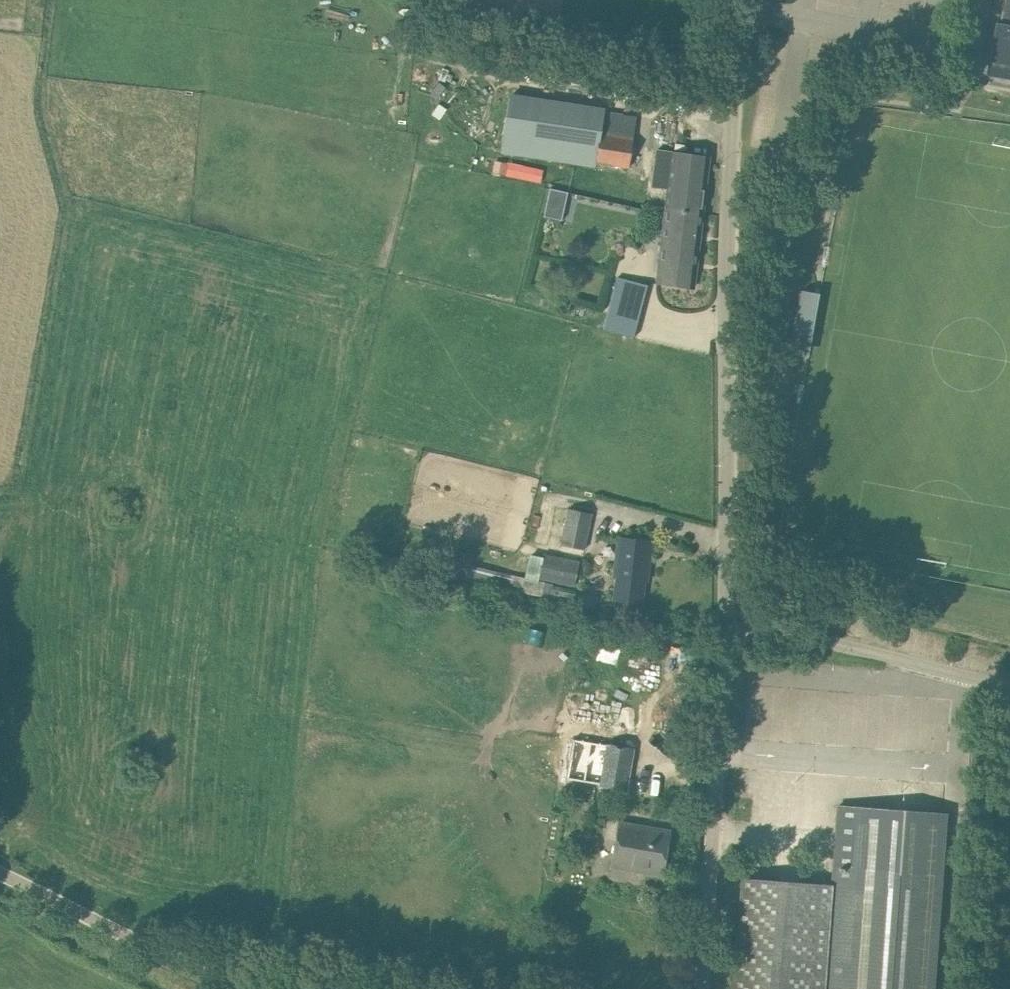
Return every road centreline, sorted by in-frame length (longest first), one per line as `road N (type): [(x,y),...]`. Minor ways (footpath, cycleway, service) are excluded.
road 1 (unclassified): [(732,623),(734,149),(747,0)]
road 2 (unclassified): [(709,988),(732,623)]
road 3 (unclassified): [(276,988),(214,975),(0,875)]
road 4 (unclassified): [(1009,686),(732,623)]

